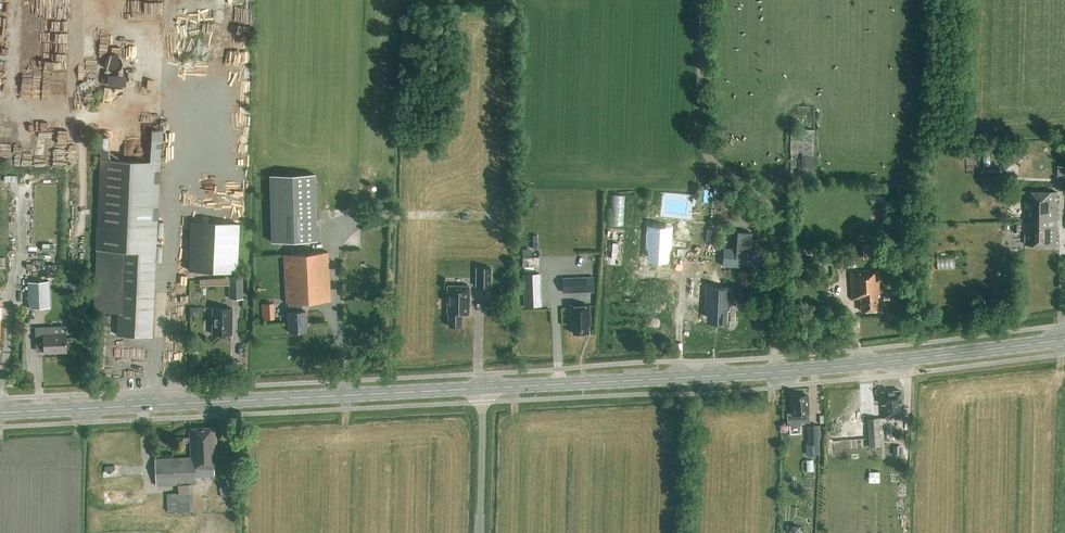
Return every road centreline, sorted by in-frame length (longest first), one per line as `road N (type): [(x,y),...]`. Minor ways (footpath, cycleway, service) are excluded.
road 1 (primary): [(0,413),(484,389)]
road 2 (track): [(705,0),(703,141),(764,208),(776,251),(776,357)]
road 3 (primary): [(484,389),(777,373)]
road 4 (primary): [(777,373),(1064,339)]
road 5 (unclassified): [(481,532),(484,389)]

